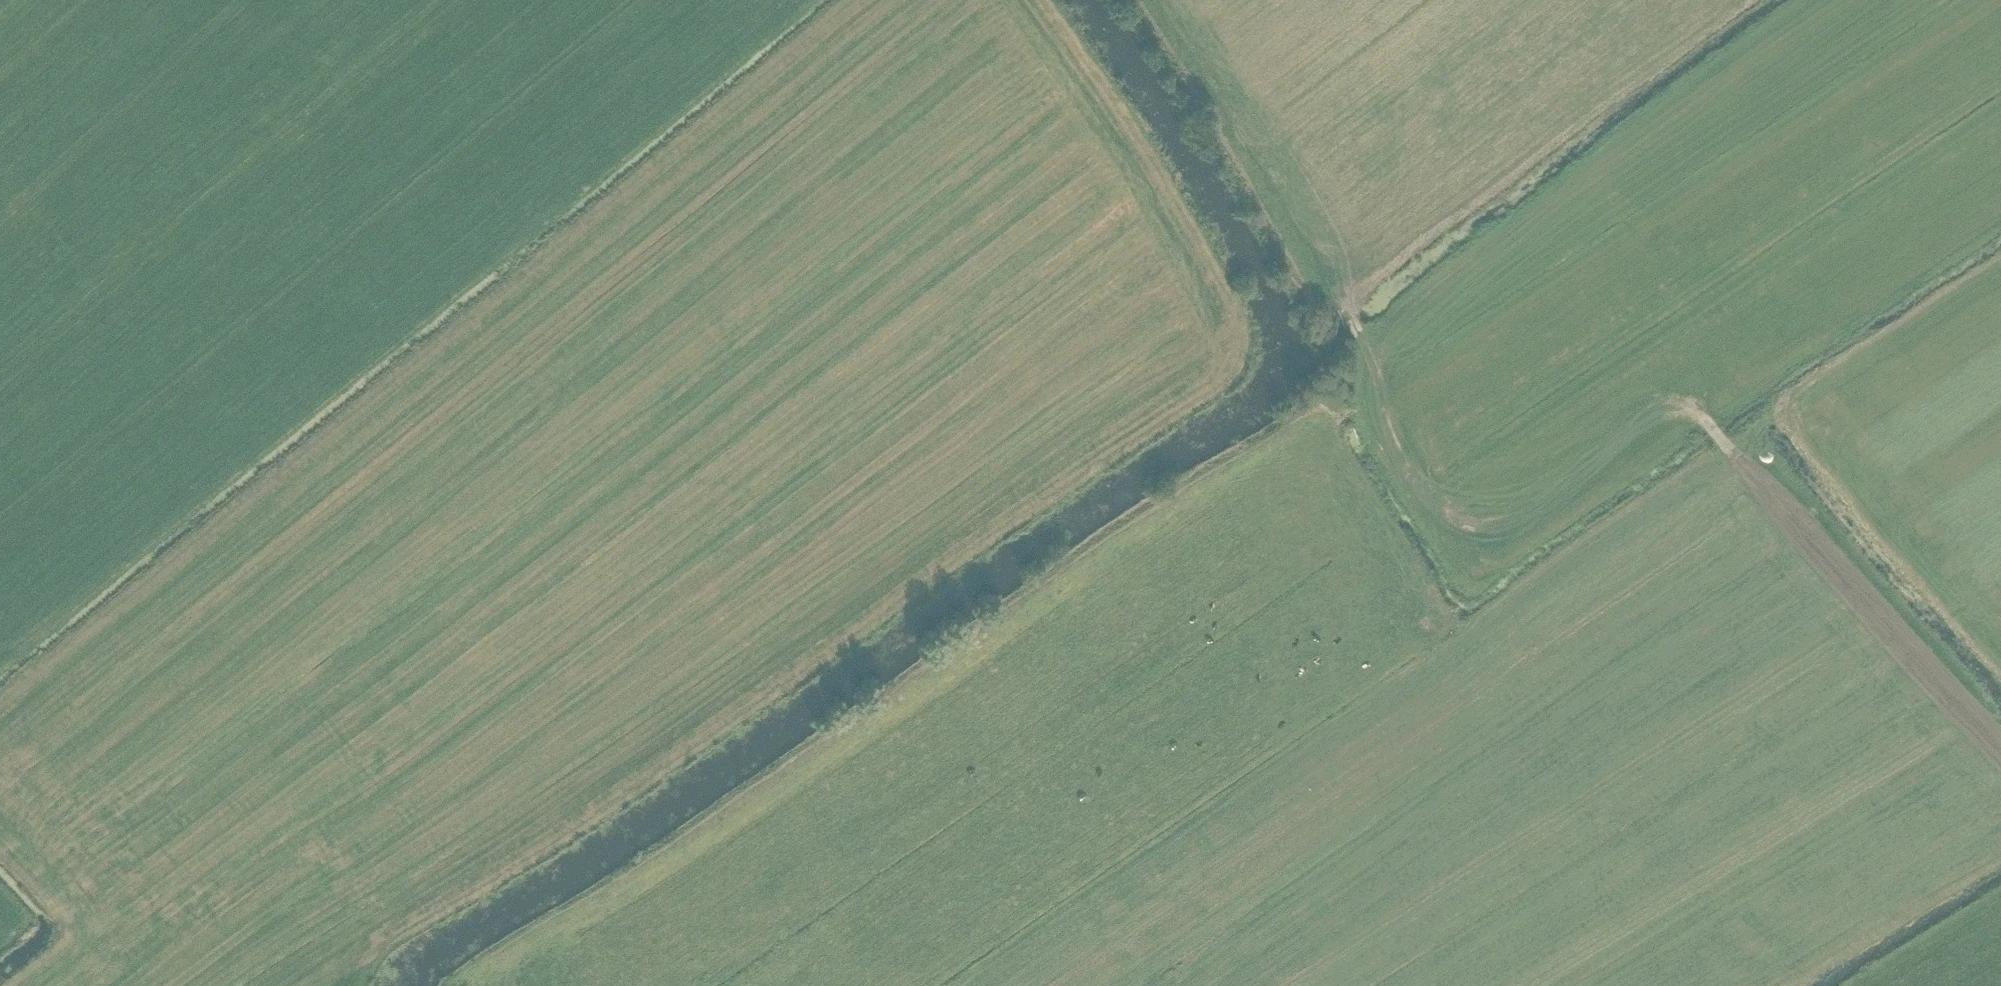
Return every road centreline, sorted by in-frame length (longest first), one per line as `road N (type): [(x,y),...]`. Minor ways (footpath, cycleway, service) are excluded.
road 1 (track): [(1704,418),(2000,737)]

